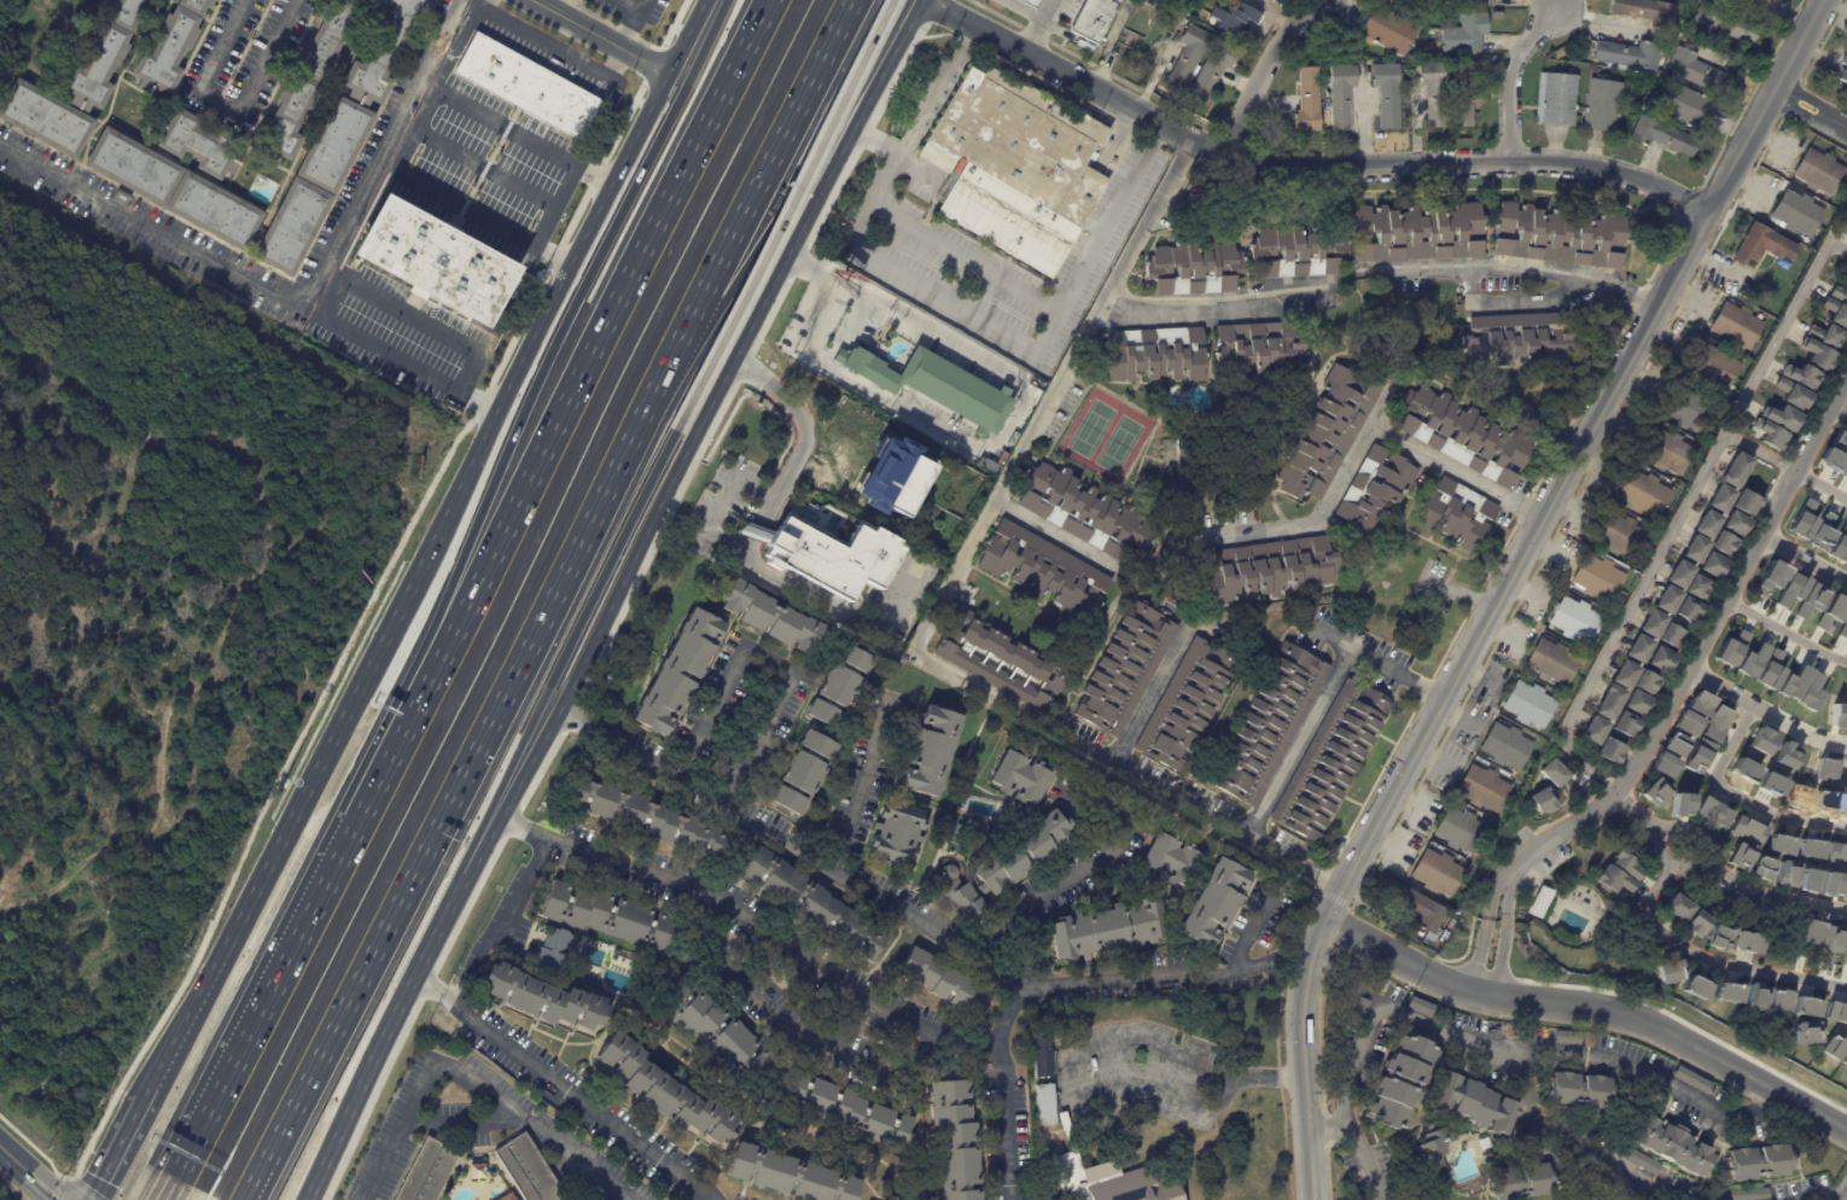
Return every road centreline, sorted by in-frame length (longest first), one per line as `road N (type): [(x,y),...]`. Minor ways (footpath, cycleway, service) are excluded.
road 1 (tertiary): [(1822,0),(1317,927),(1299,1014),(1311,1199)]
road 2 (residential): [(1190,138),(917,651),(1339,885)]
road 3 (motorway): [(247,1199),(658,381)]
road 4 (residential): [(922,0),(1239,162),(1561,161),(1633,176),(1707,212)]
road 5 (motorway): [(772,0),(413,711)]
road 6 (motorway): [(726,0),(509,443),(453,582),(413,711)]
road 7 (residential): [(1846,376),(1613,796),(1504,873)]
road 8 (secondary): [(438,532),(157,1067)]
road 9 (residential): [(1846,1129),(1641,1019),(1472,990),(1323,914)]
road 10 (secondary): [(535,747),(781,257)]
road 11 (motorway): [(413,711),(177,1179)]
road 12 (secondary): [(668,72),(438,532)]
road 13 (secondary): [(304,1199),(410,978),(535,747)]
road 14 (motorway): [(465,874),(672,431)]
road 15 (motorway): [(672,431),(890,0)]
road 16 (motorway): [(658,381),(833,135),(907,0)]
road 17 (motorway): [(658,381),(853,0)]
road 18 (residential): [(1613,796),(1571,750),(1568,727),(1726,431)]
road 19 (residential): [(1198,538),(1312,522),(1376,429),(1540,518)]
road 20 (residential): [(1656,307),(1600,278),(1509,264),(1362,270)]
road 21 (secondary): [(781,257),(922,0)]
road 22 (residential): [(1674,861),(1650,897),(1653,919),(1665,932),(1736,966),(1846,985)]
road 23 (residential): [(1846,248),(1824,252),(1726,431)]
road 24 (residential): [(1340,666),(1246,834)]
road 25 (residential): [(1308,0),(1216,152)]
road 26 (residential): [(1276,307),(1130,311),(1101,304)]
road 27 (residential): [(1556,6),(1509,71),(1510,162)]
road 28 (residential): [(1752,704),(1715,781),(1790,815)]
road 29 (residential): [(1846,911),(1755,892),(1699,855)]
road 30 (residential): [(1184,625),(1112,763)]
road 31 (secondary): [(157,1067),(89,1199)]
road 32 (tertiary): [(539,0),(668,72)]
road 33 (residential): [(992,499),(1120,570)]
road 34 (residential): [(1726,600),(1846,659)]

